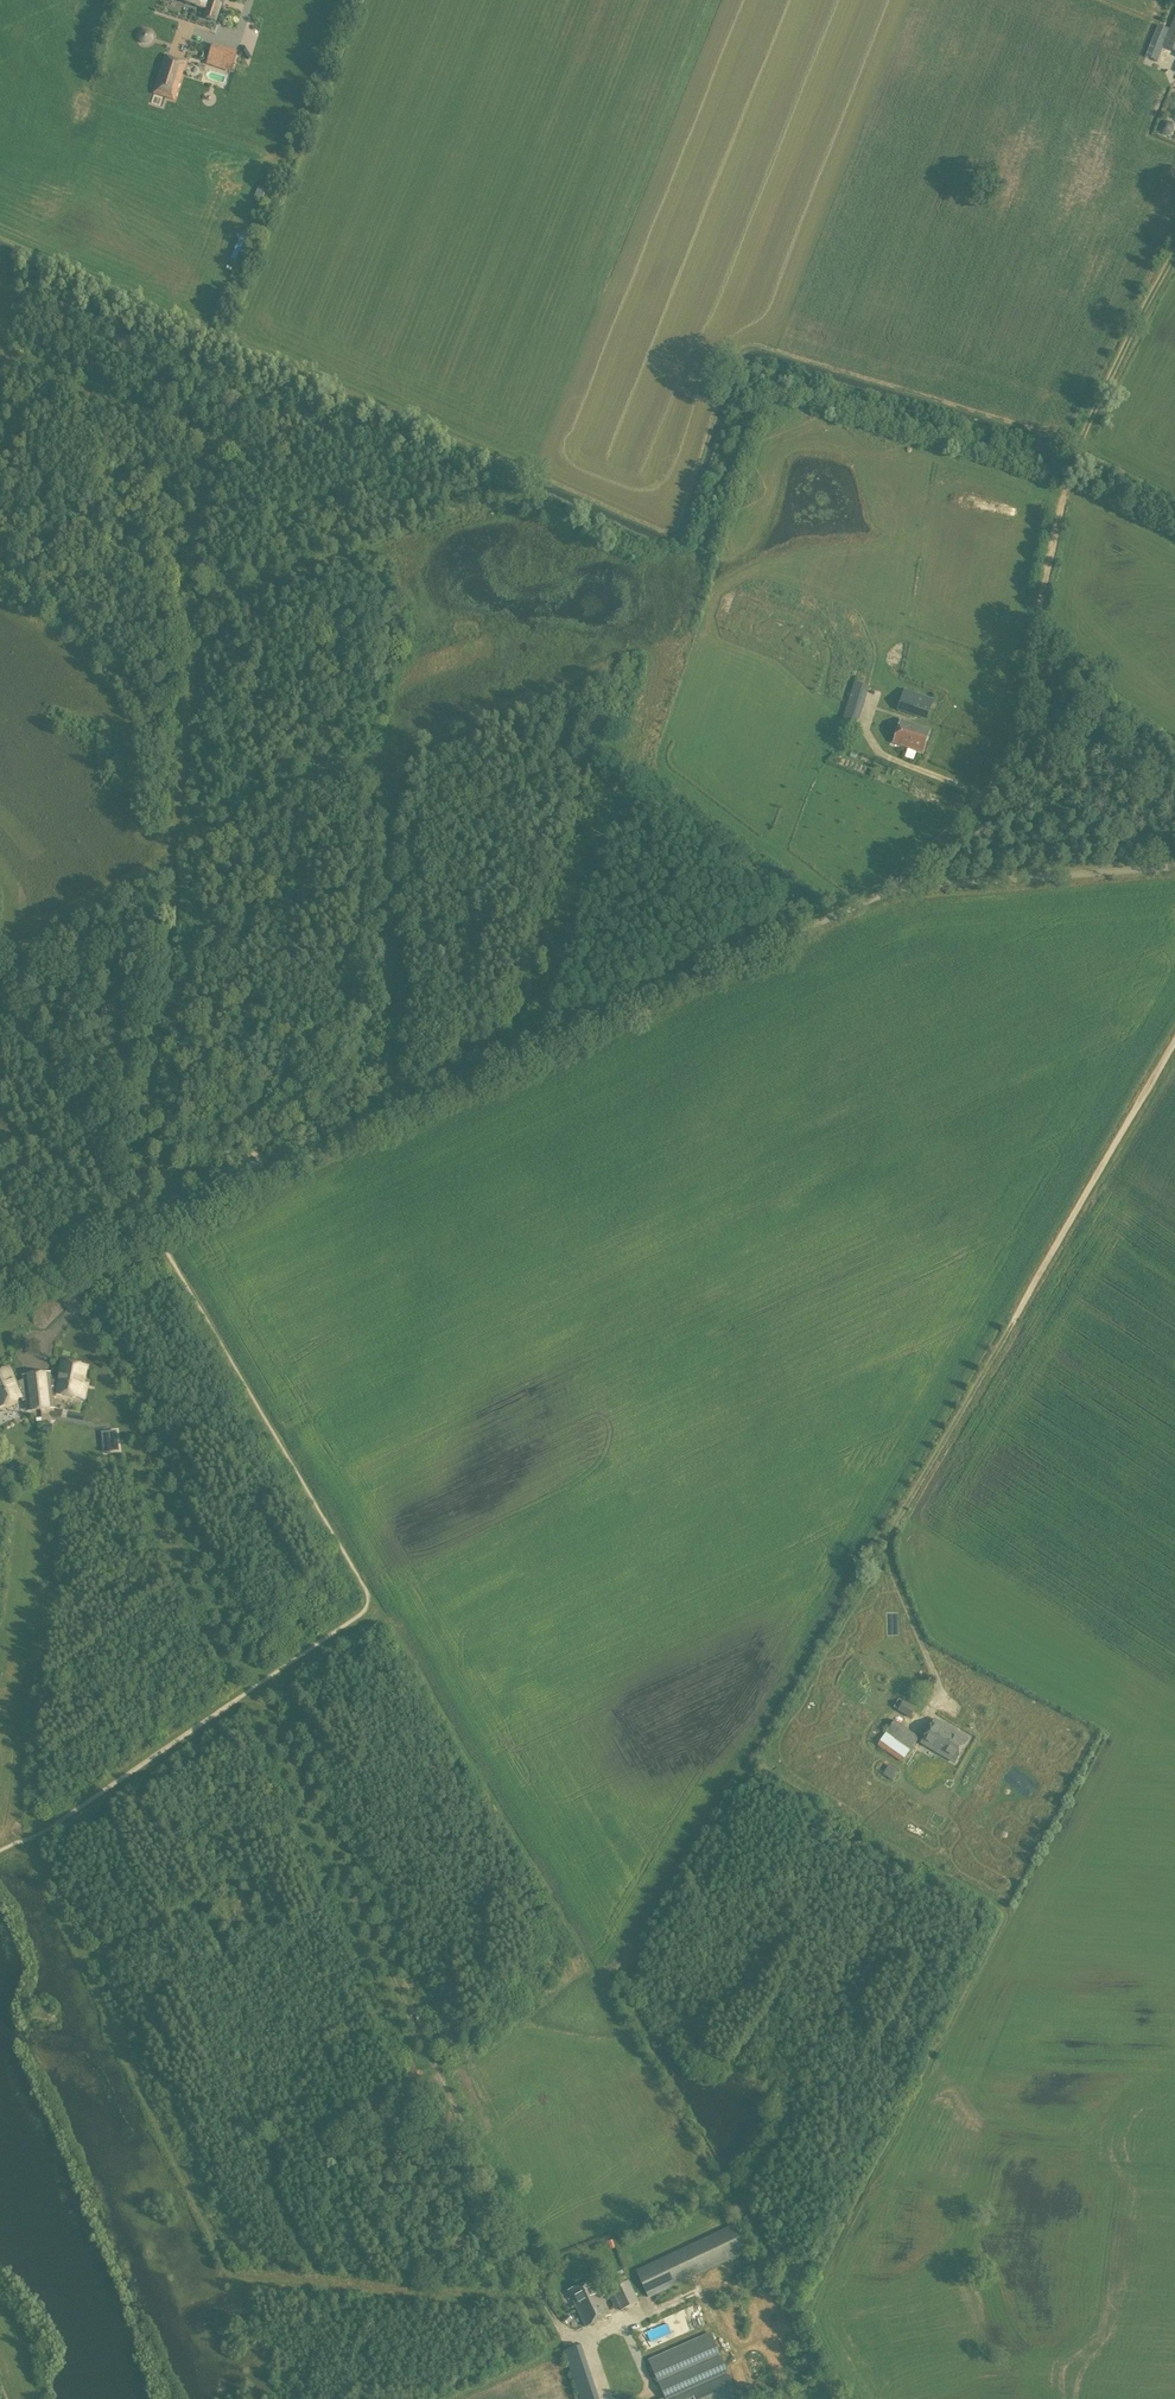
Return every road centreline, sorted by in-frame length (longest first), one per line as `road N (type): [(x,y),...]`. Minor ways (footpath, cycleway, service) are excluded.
road 1 (unclassified): [(0,1302),(882,895),(1174,867)]
road 2 (track): [(51,1277),(559,2350)]
road 3 (track): [(944,1689),(889,1577),(884,1541),(1174,1039)]
road 4 (track): [(1174,256),(1128,334),(1075,449),(1005,755),(978,795),(882,895)]

